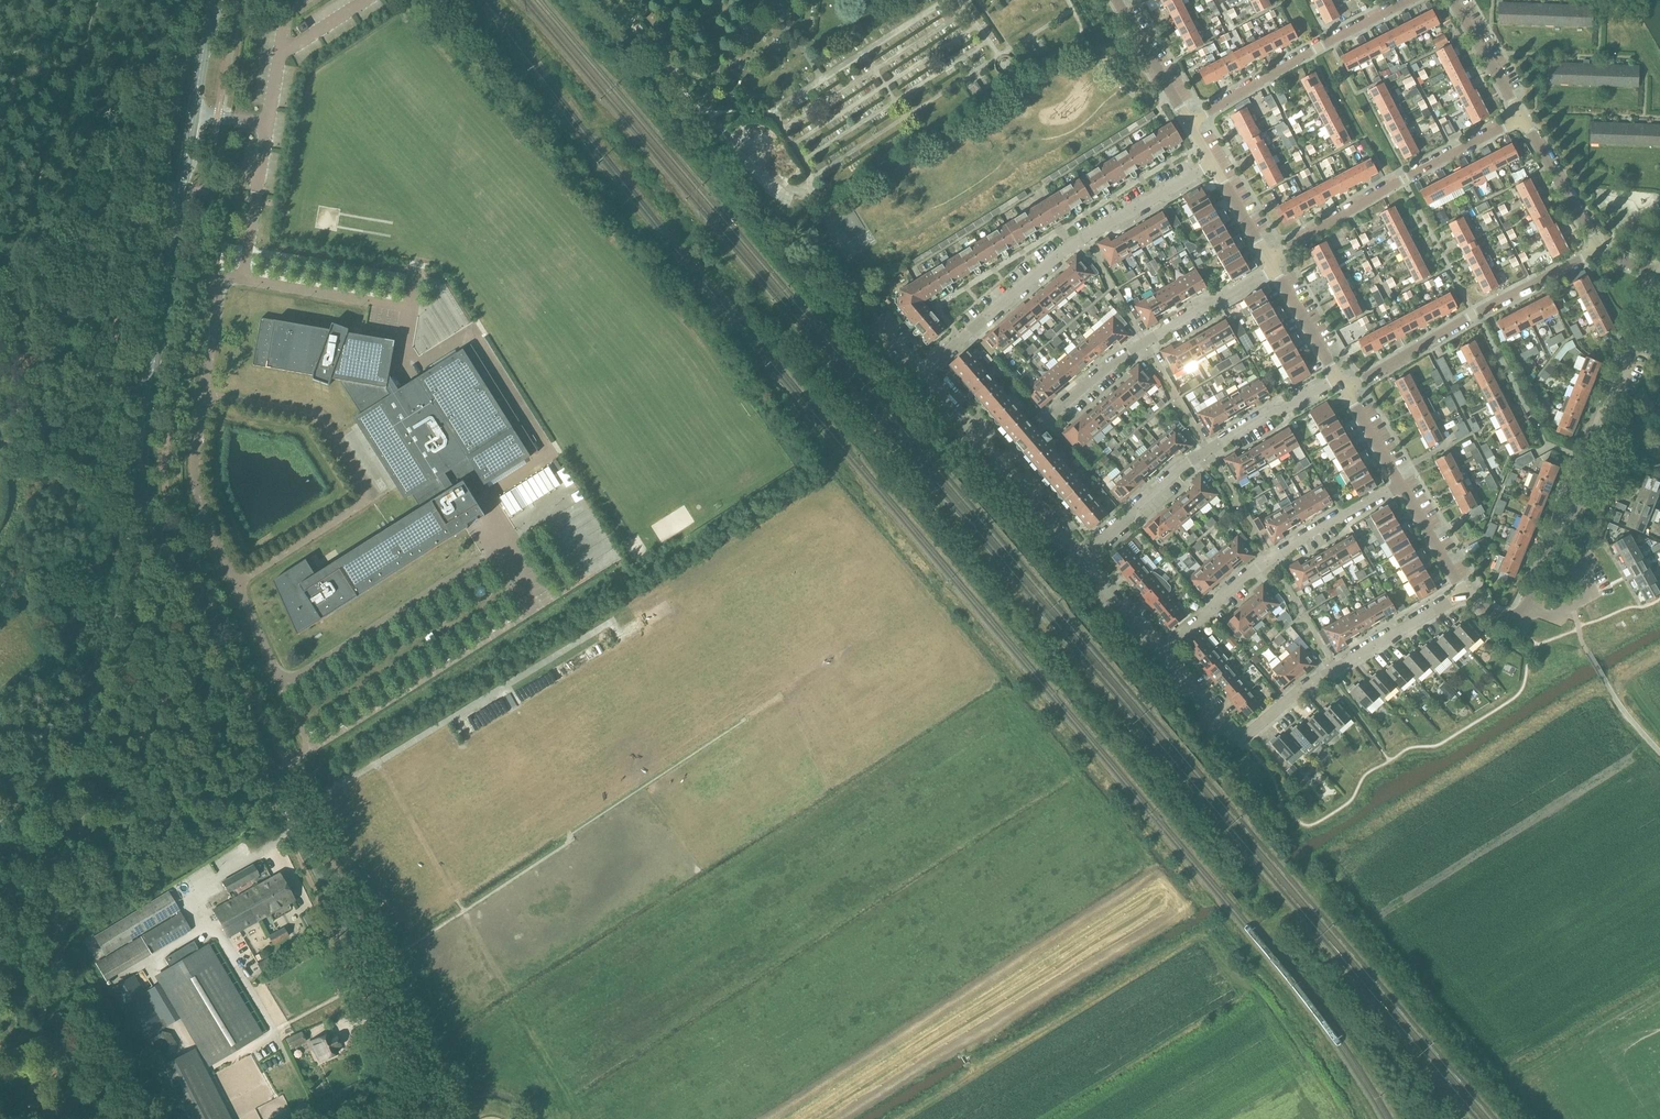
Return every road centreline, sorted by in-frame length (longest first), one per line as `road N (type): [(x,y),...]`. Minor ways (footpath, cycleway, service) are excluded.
road 1 (secondary): [(437,1118),(146,506),(140,477),(210,0)]
road 2 (residential): [(1464,596),(1301,688),(1238,739),(1160,653)]
road 3 (residential): [(922,369),(1085,236),(1211,163)]
road 4 (residential): [(1005,464),(1118,359),(1275,272)]
road 5 (residential): [(1082,560),(1208,448),(1337,378)]
road 6 (track): [(0,834),(104,775),(203,799),(283,792)]
road 7 (residential): [(1160,653),(1208,614),(1216,597),(1336,516),(1353,516),(1400,487)]
road 8 (residential): [(1269,261),(1403,177),(1522,118)]
road 9 (residential): [(1344,390),(1595,245)]
road 10 (residential): [(1189,124),(1407,0)]
road 11 (residential): [(1566,504),(1658,274)]
road 12 (track): [(0,275),(154,191),(183,193)]
road 13 (residential): [(922,369),(840,270),(822,205)]
road 14 (residential): [(1525,608),(1551,617),(1594,593),(1575,558),(1566,504)]
road 15 (residential): [(1595,245),(1522,118)]
road 16 (residential): [(1189,124),(1119,0)]
road 17 (residential): [(1522,118),(1454,0)]
road 18 (residential): [(1464,596),(1400,487)]
road 19 (residential): [(1005,464),(922,369)]
road 20 (track): [(0,329),(28,452)]
road 21 (track): [(0,1008),(57,1118)]
road 22 (residential): [(1082,560),(1005,464)]
road 23 (residential): [(1337,378),(1275,272)]
road 24 (residential): [(1160,653),(1082,560)]

